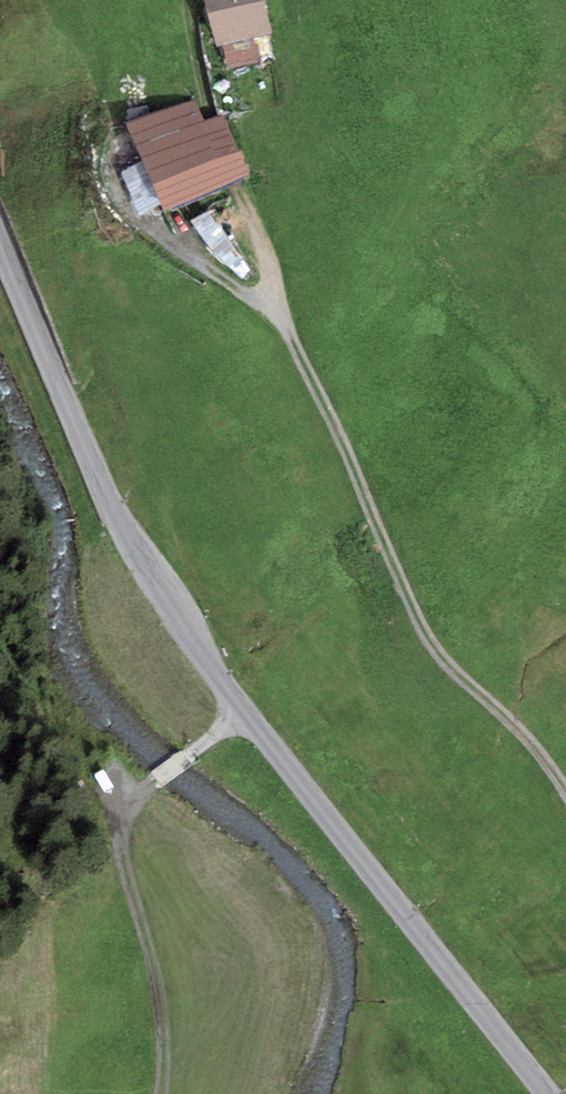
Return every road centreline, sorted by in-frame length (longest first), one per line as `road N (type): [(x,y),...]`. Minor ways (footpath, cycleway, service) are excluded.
road 1 (tertiary): [(0,248),(122,523),(161,590),(244,712),(542,1093)]
road 2 (track): [(565,798),(533,746),(436,654),(293,337),(244,193)]
road 3 (track): [(244,712),(144,791),(124,836),(161,988),(166,1093)]

